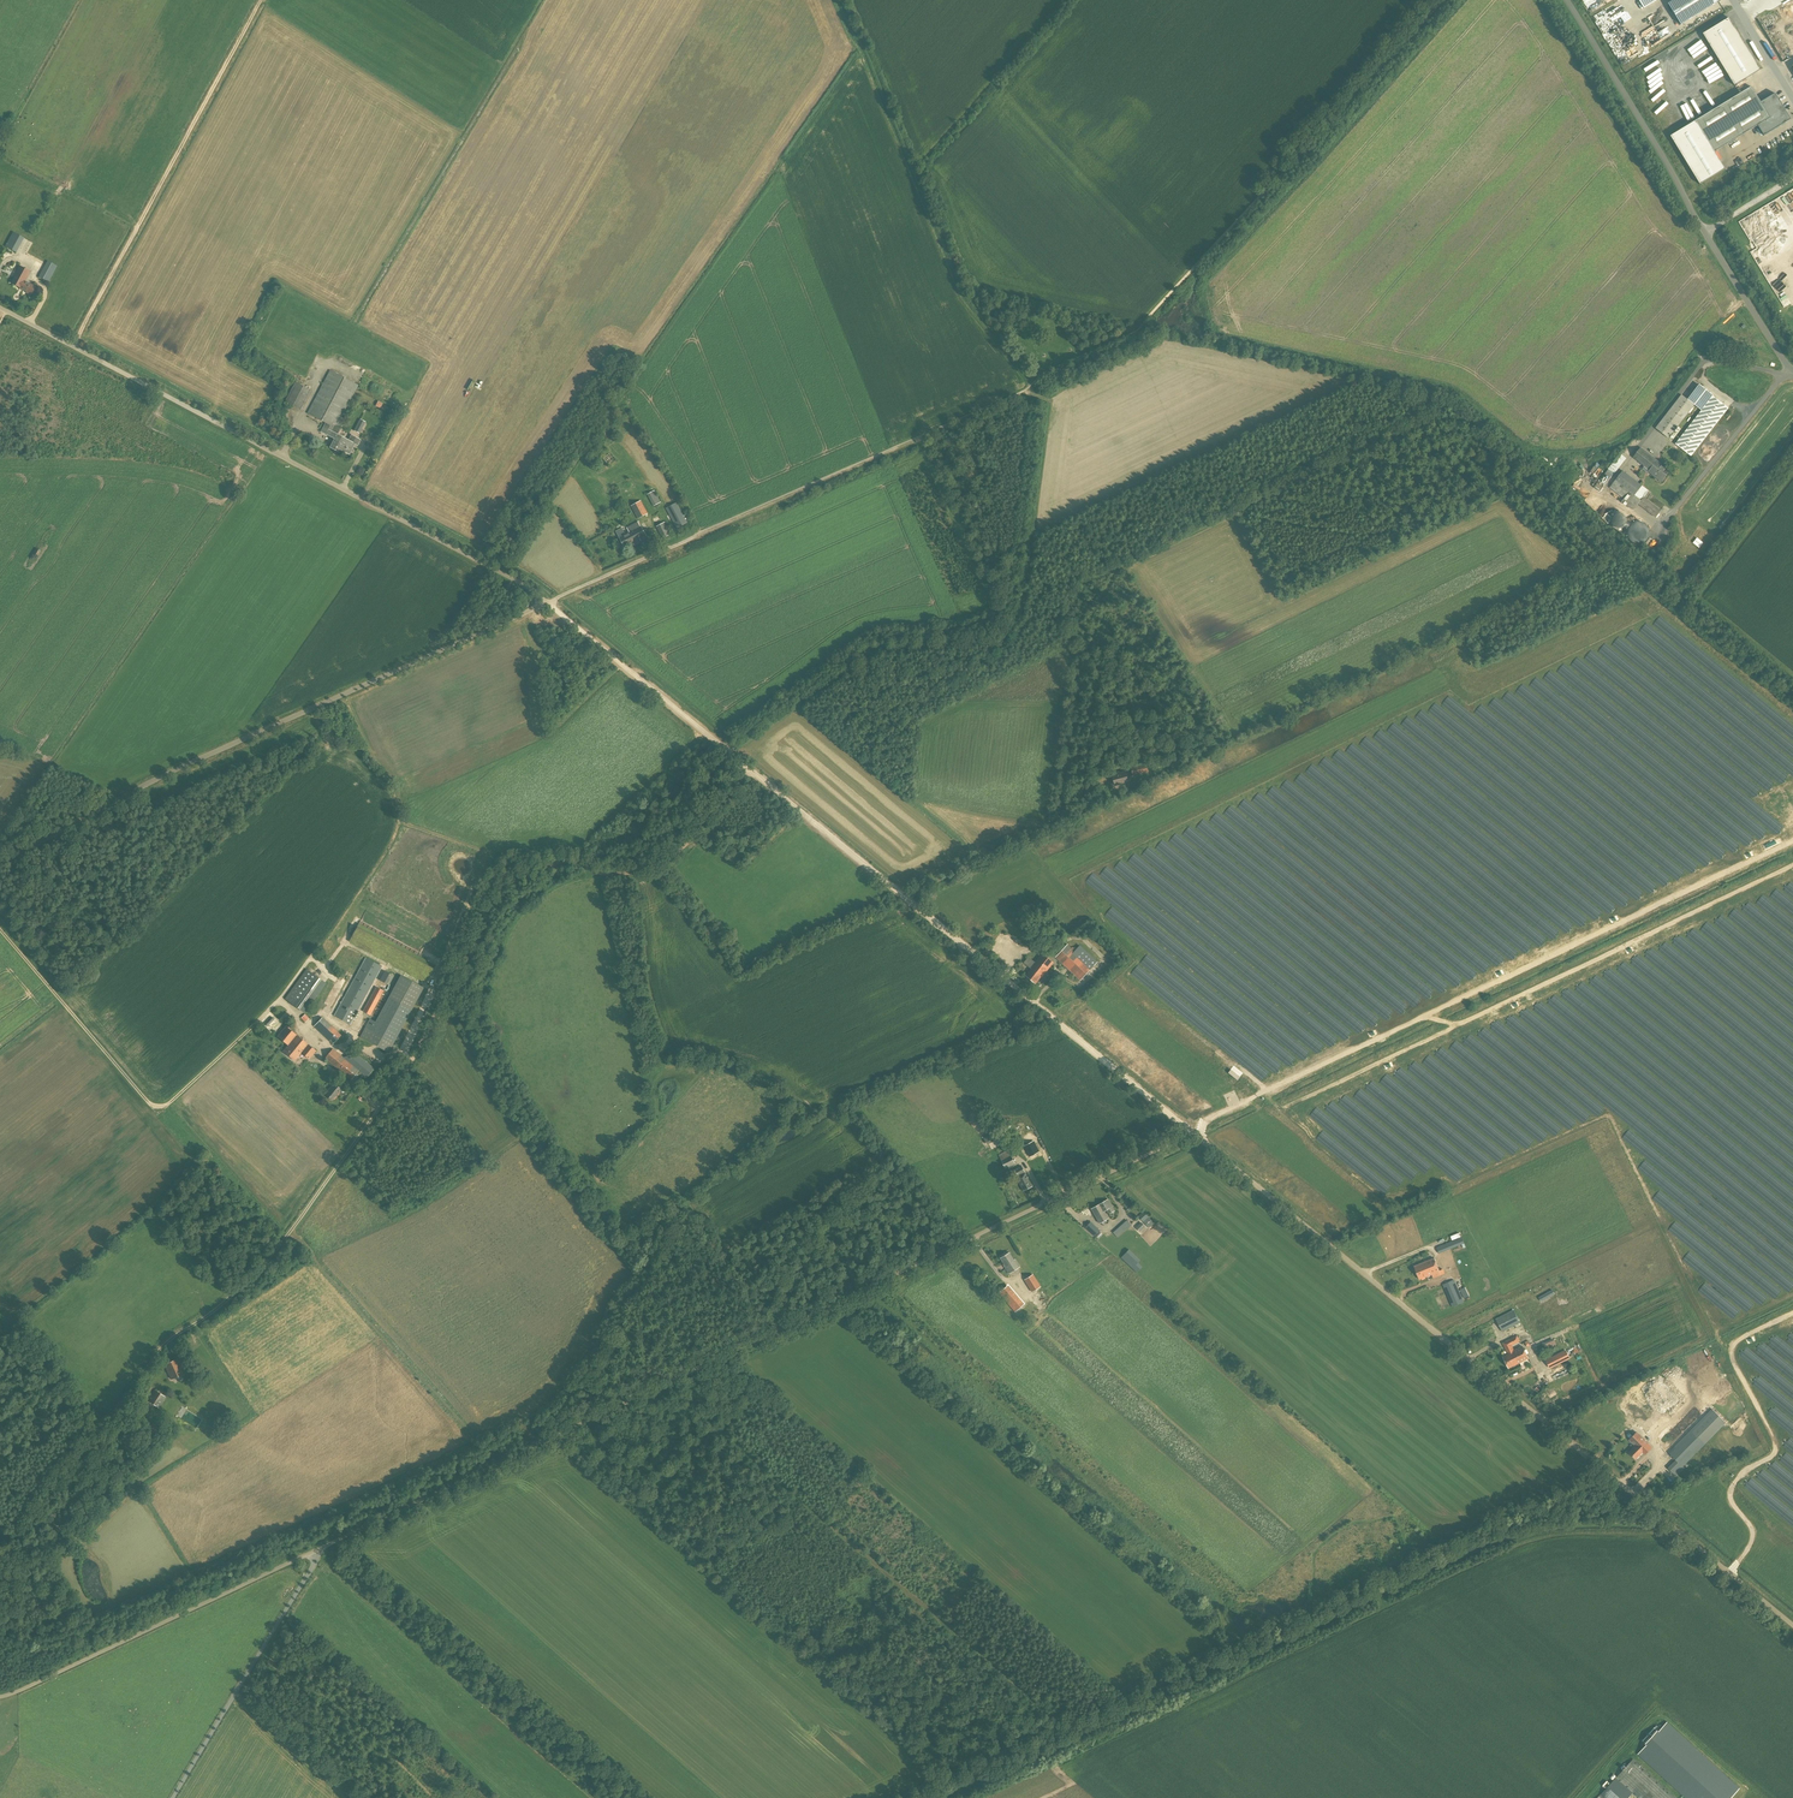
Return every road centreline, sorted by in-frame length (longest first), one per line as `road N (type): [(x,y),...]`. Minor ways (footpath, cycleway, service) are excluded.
road 1 (track): [(0,1576),(83,1439),(167,1341),(286,1236),(398,1080),(440,1006),(490,884),(566,860),(616,875),(648,868),(689,840),(746,767)]
road 2 (unclassified): [(323,1546),(1193,1133)]
road 3 (unclassified): [(1193,1133),(546,602)]
road 4 (unclassified): [(1792,1625),(1193,1133)]
road 5 (unclassified): [(546,602),(0,308)]
road 6 (tertiary): [(0,865),(195,761),(546,602)]
road 7 (track): [(730,754),(870,650),(949,640),(1014,619),(1042,398),(1028,388)]
road 8 (unclassified): [(546,602),(1016,394)]
road 9 (track): [(73,345),(260,0)]
road 10 (track): [(595,1797),(338,1575),(333,1542)]
road 11 (unclassified): [(0,1697),(323,1546)]
road 12 (unclassified): [(170,1797),(323,1546)]
road 13 (unclassified): [(1705,234),(1566,0)]
road 14 (track): [(1265,194),(1442,0)]
road 15 (unclassified): [(1792,373),(1705,234)]
road 16 (track): [(1042,398),(1047,388),(1141,341),(1133,333)]

